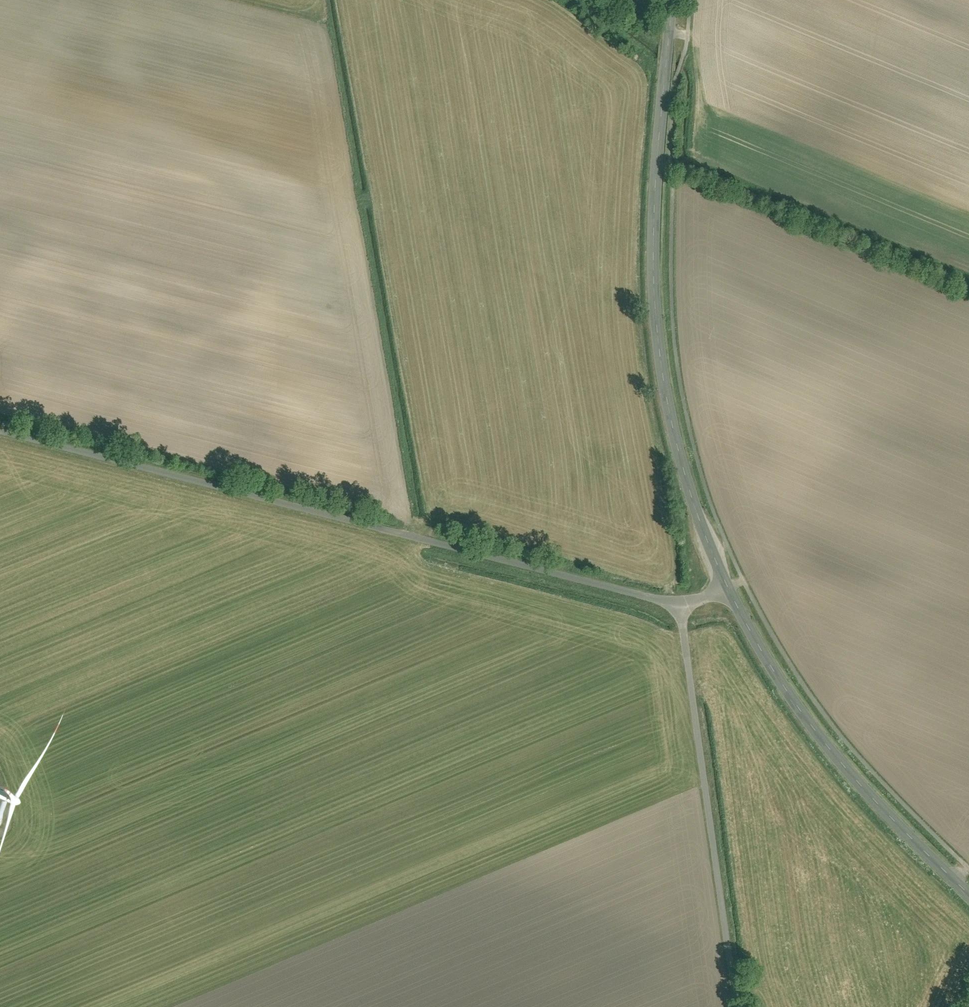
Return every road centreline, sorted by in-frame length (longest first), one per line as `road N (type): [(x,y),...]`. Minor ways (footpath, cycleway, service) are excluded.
road 1 (unclassified): [(679,607),(0,434)]
road 2 (tertiary): [(672,0),(655,191),(658,340),(677,448),(730,589)]
road 3 (unclassified): [(735,1006),(679,607)]
road 4 (tertiary): [(730,589),(813,727),(968,895)]

